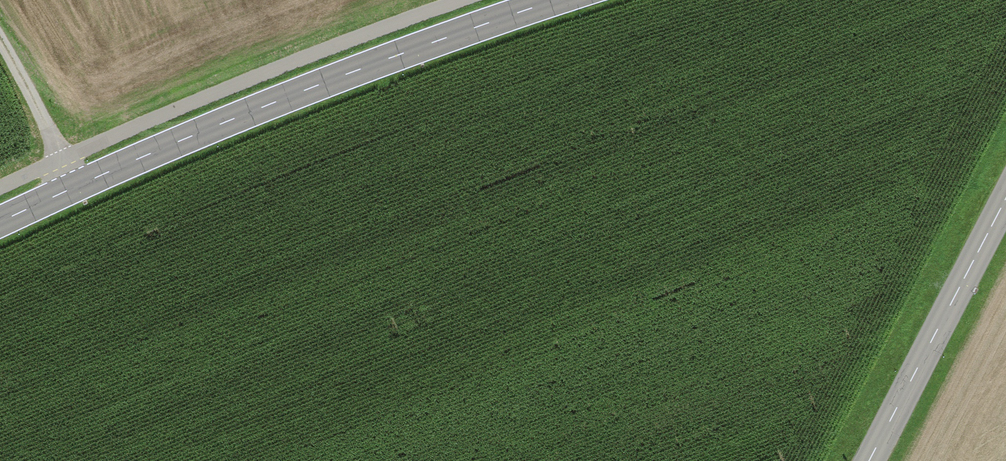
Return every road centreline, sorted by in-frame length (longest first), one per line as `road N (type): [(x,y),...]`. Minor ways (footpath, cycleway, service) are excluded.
road 1 (secondary): [(0,222),(215,126),(555,0)]
road 2 (tertiary): [(867,460),(1005,196)]
road 3 (track): [(77,186),(0,41)]

